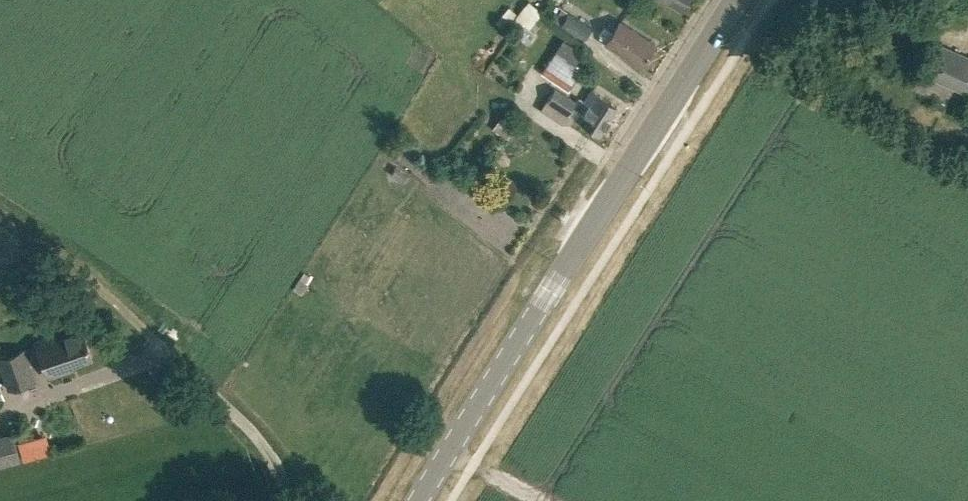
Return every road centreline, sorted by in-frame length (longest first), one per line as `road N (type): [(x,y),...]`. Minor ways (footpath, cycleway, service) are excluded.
road 1 (secondary): [(419,500),(737,0)]
road 2 (unclassified): [(293,500),(242,422),(153,342)]
road 3 (track): [(153,342),(74,266),(0,213)]

